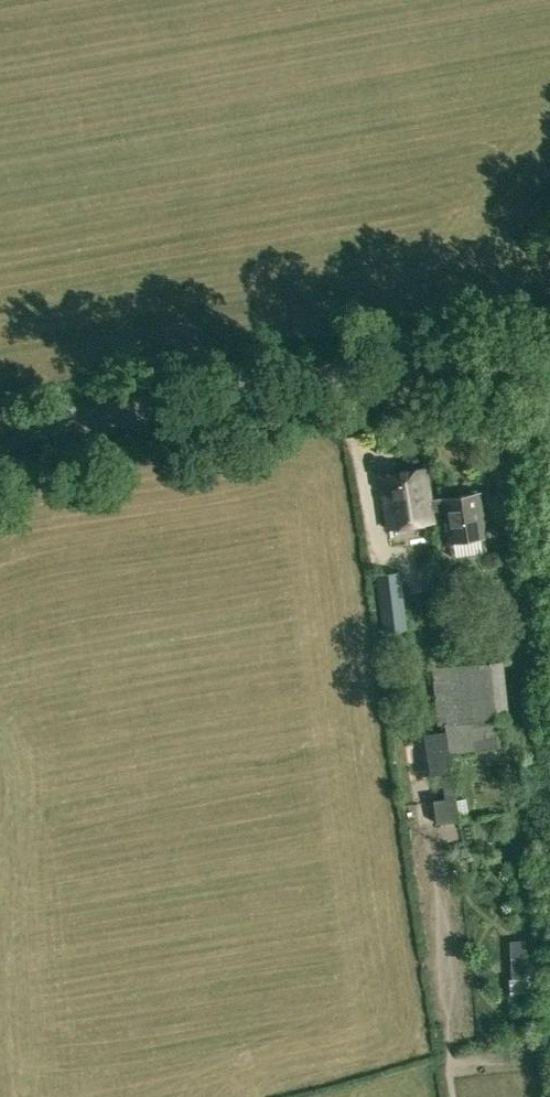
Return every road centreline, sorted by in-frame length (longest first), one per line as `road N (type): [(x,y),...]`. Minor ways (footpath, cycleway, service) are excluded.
road 1 (secondary): [(0,444),(549,342)]

